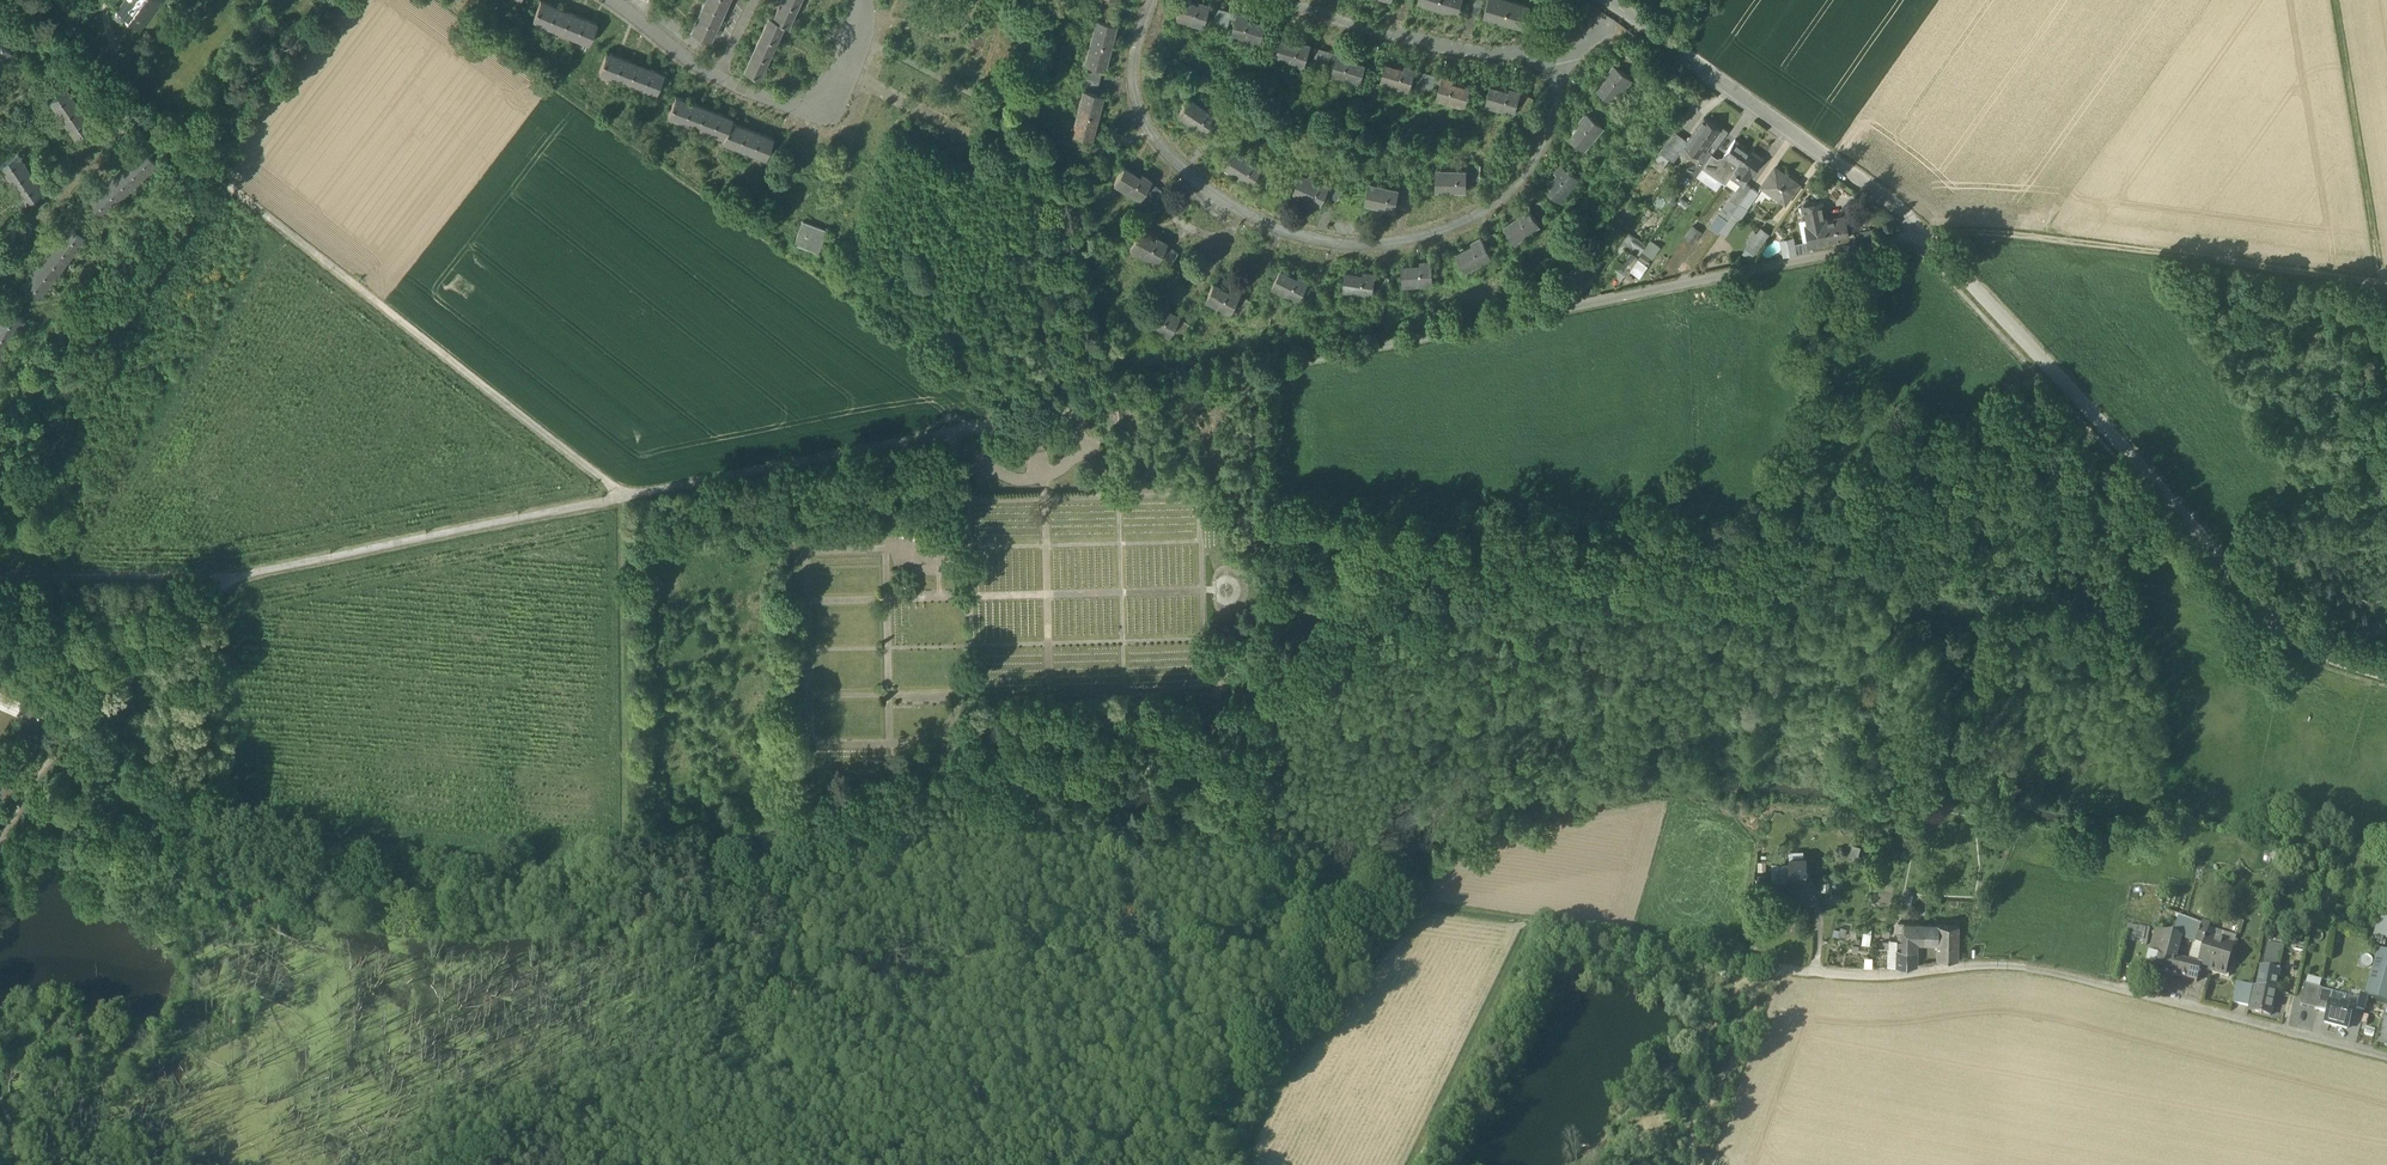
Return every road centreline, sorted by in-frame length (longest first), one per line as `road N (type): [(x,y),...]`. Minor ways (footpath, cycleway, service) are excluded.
road 1 (track): [(391,959),(665,944),(929,984),(1267,944),(1375,890),(1816,972)]
road 2 (unclassified): [(1921,234),(621,497)]
road 3 (track): [(243,834),(601,867),(622,861),(621,497)]
road 4 (track): [(622,861),(795,814),(941,758),(979,727),(1228,728),(1257,715)]
road 5 (tertiary): [(2386,669),(2323,646),(2276,617),(1921,234)]
road 6 (residential): [(621,497),(135,113)]
road 7 (residential): [(2386,1058),(2012,967),(1867,979),(1816,972)]
road 8 (track): [(1921,234),(2093,244),(2386,284)]
road 9 (track): [(2116,440),(2044,511),(2013,520),(1983,592),(1935,818)]
road 10 (unclassified): [(621,497),(225,579)]
road 11 (residential): [(1921,234),(1873,190),(1603,0)]
road 12 (track): [(225,579),(29,787),(0,842)]
road 13 (track): [(2335,0),(2383,283)]
road 14 (track): [(1527,920),(1408,1164)]
road 15 (residential): [(225,579),(0,575)]
road 16 (track): [(1075,407),(1073,455),(1043,477),(998,472),(981,425)]
road 17 (track): [(198,802),(155,792),(99,708)]

